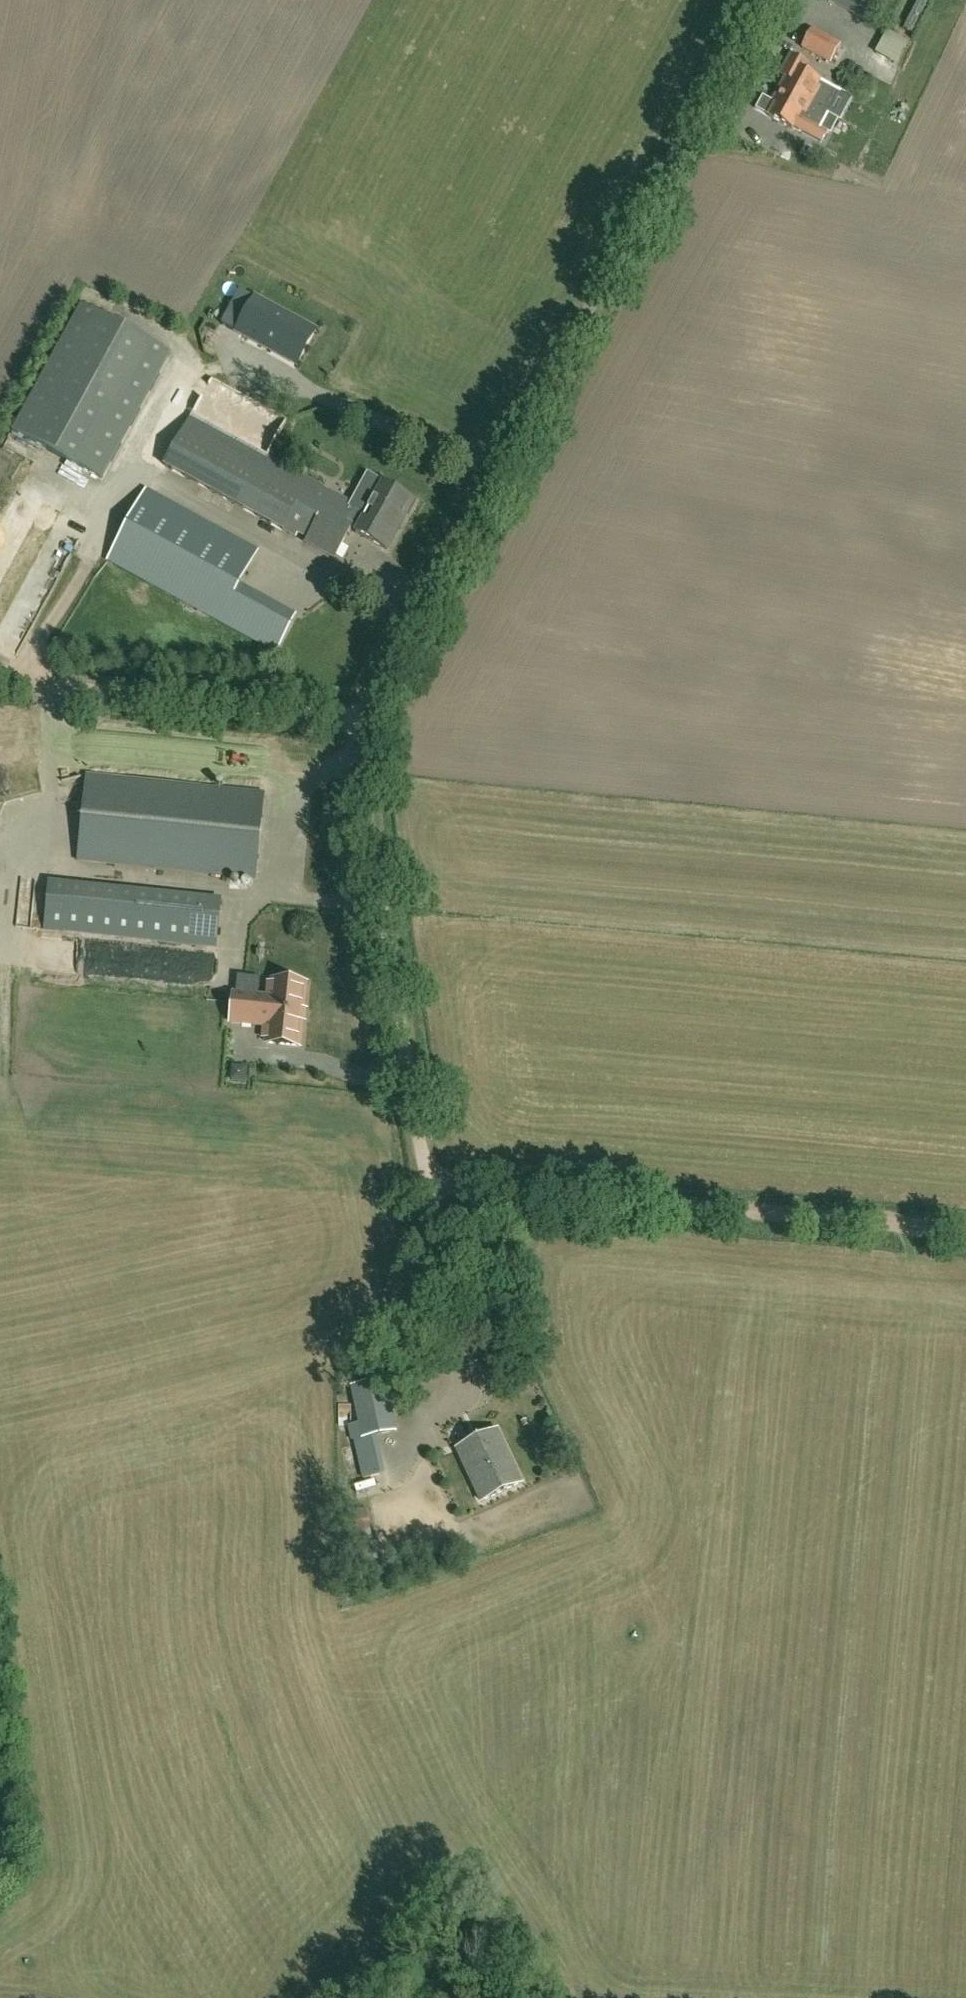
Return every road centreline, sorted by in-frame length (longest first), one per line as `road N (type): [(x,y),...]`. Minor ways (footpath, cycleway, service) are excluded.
road 1 (unclassified): [(430,1197),(363,770),(370,714),(761,0)]
road 2 (track): [(965,1241),(430,1197)]
road 3 (track): [(370,714),(0,682)]

